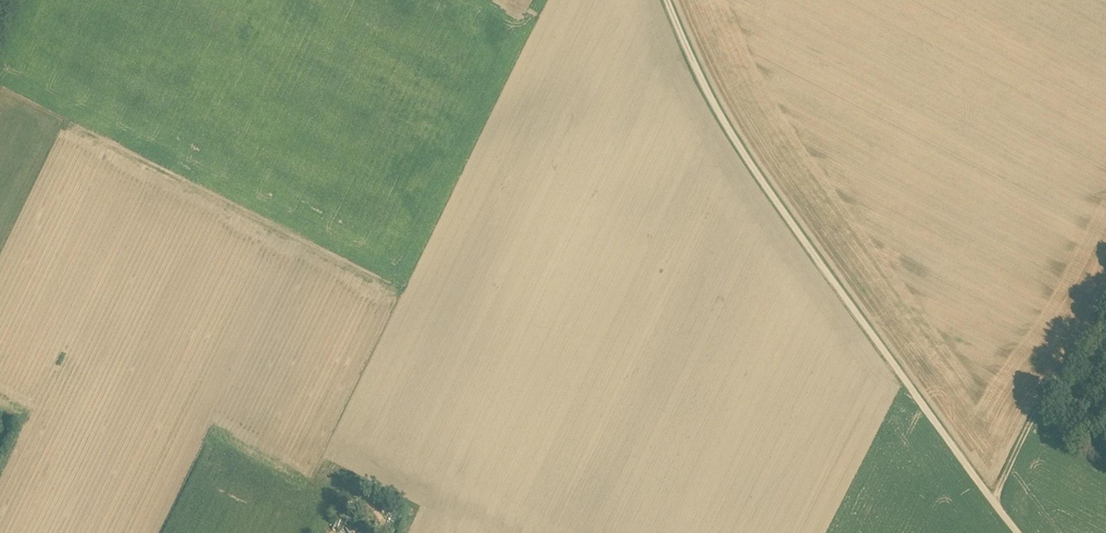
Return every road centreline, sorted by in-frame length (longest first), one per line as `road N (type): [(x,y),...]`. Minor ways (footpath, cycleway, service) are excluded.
road 1 (track): [(666,0),(690,63),(743,149),(1025,532)]

